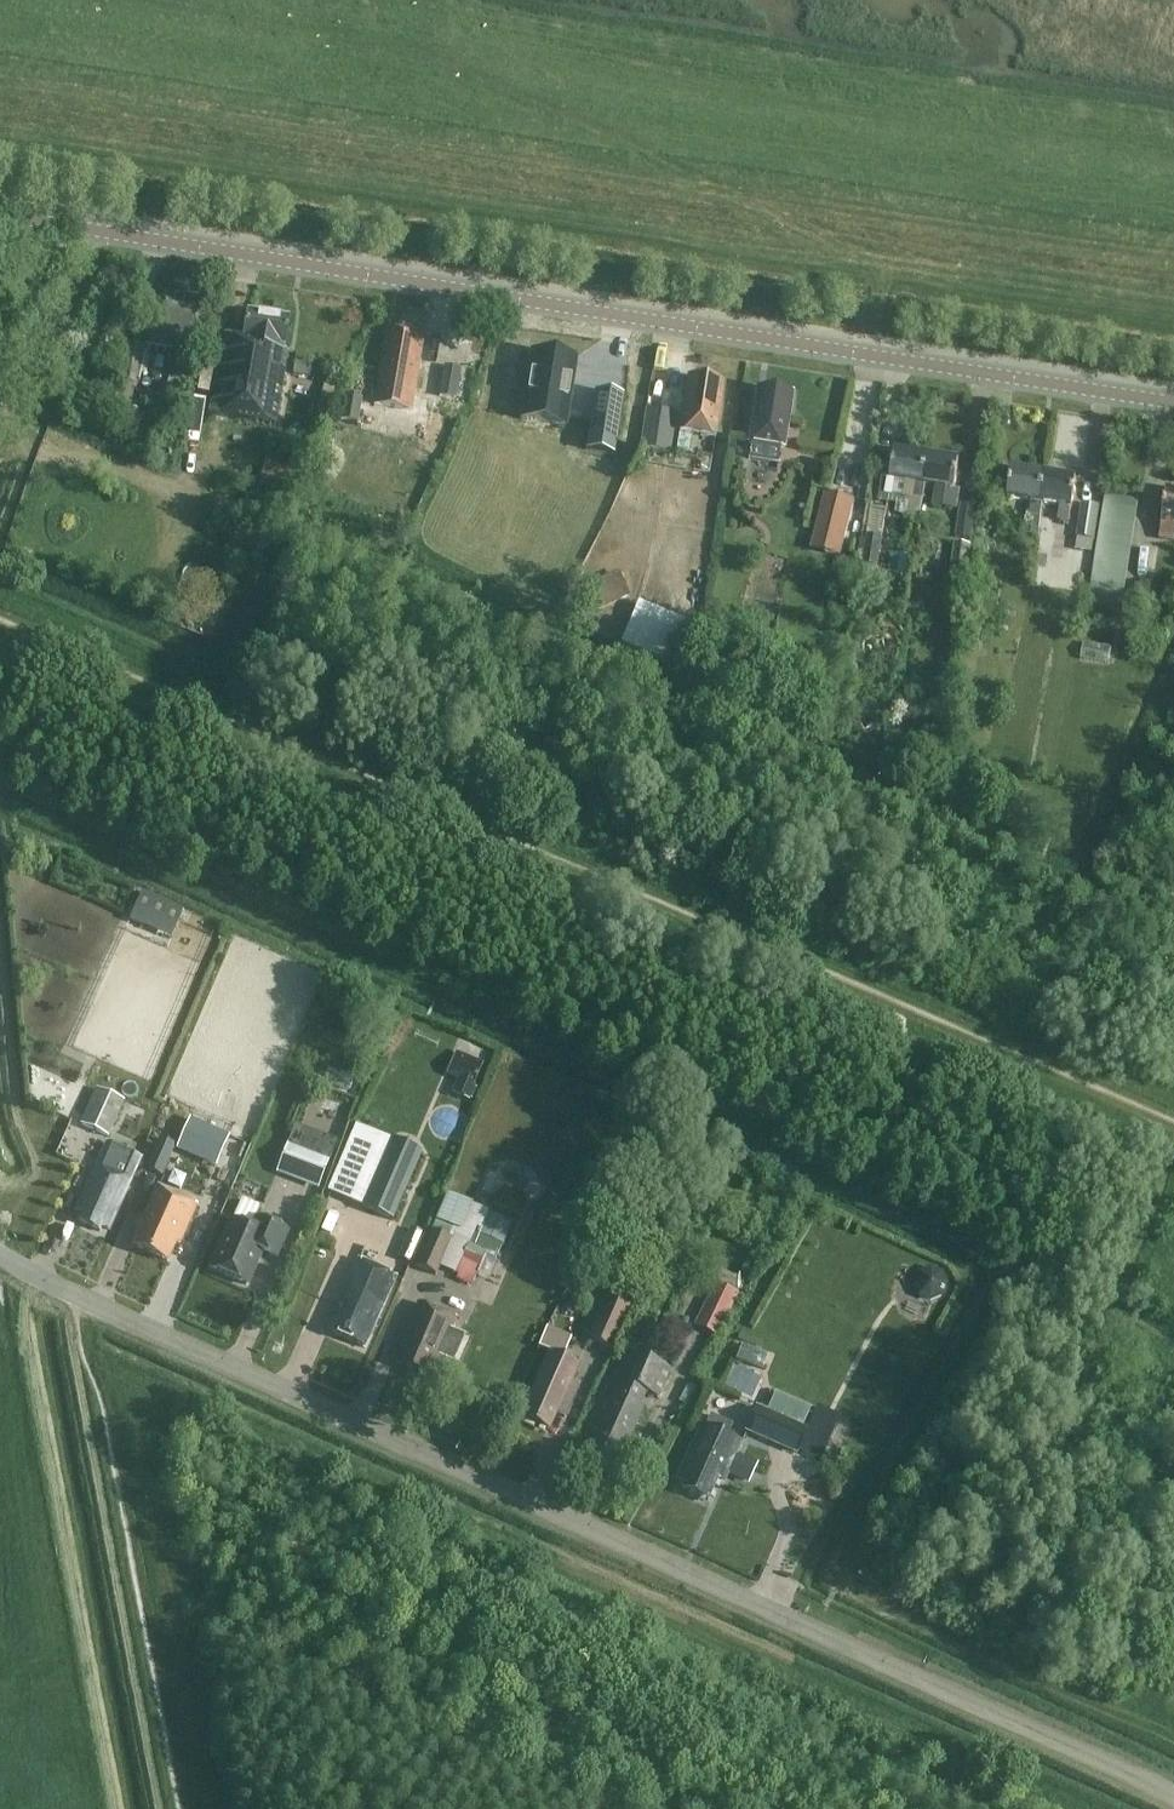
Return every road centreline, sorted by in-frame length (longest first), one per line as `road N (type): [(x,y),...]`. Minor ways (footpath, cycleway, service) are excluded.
road 1 (unclassified): [(1173,1798),(0,1252)]
road 2 (tertiary): [(1173,400),(92,231)]
road 3 (residential): [(0,425),(75,283),(92,231)]

